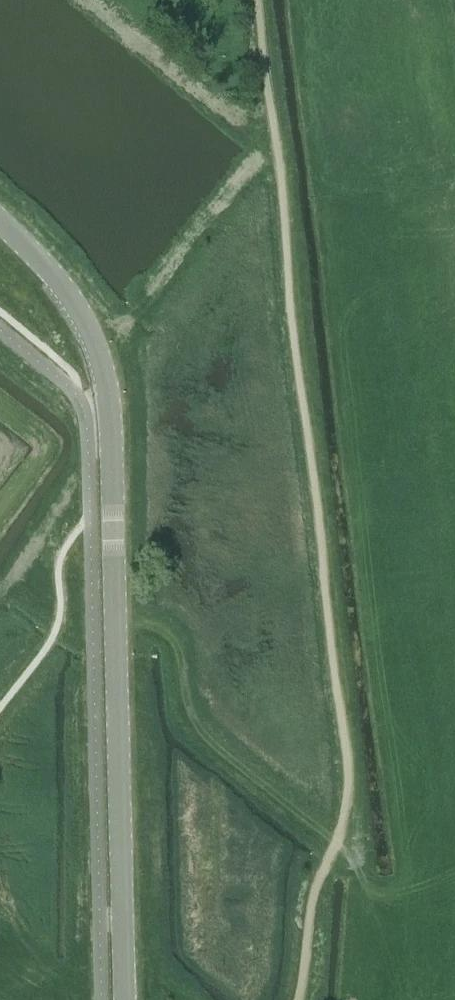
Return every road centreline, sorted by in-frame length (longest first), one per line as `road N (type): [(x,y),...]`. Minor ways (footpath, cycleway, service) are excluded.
road 1 (tertiary): [(124,999),(104,347),(72,299),(0,222)]

